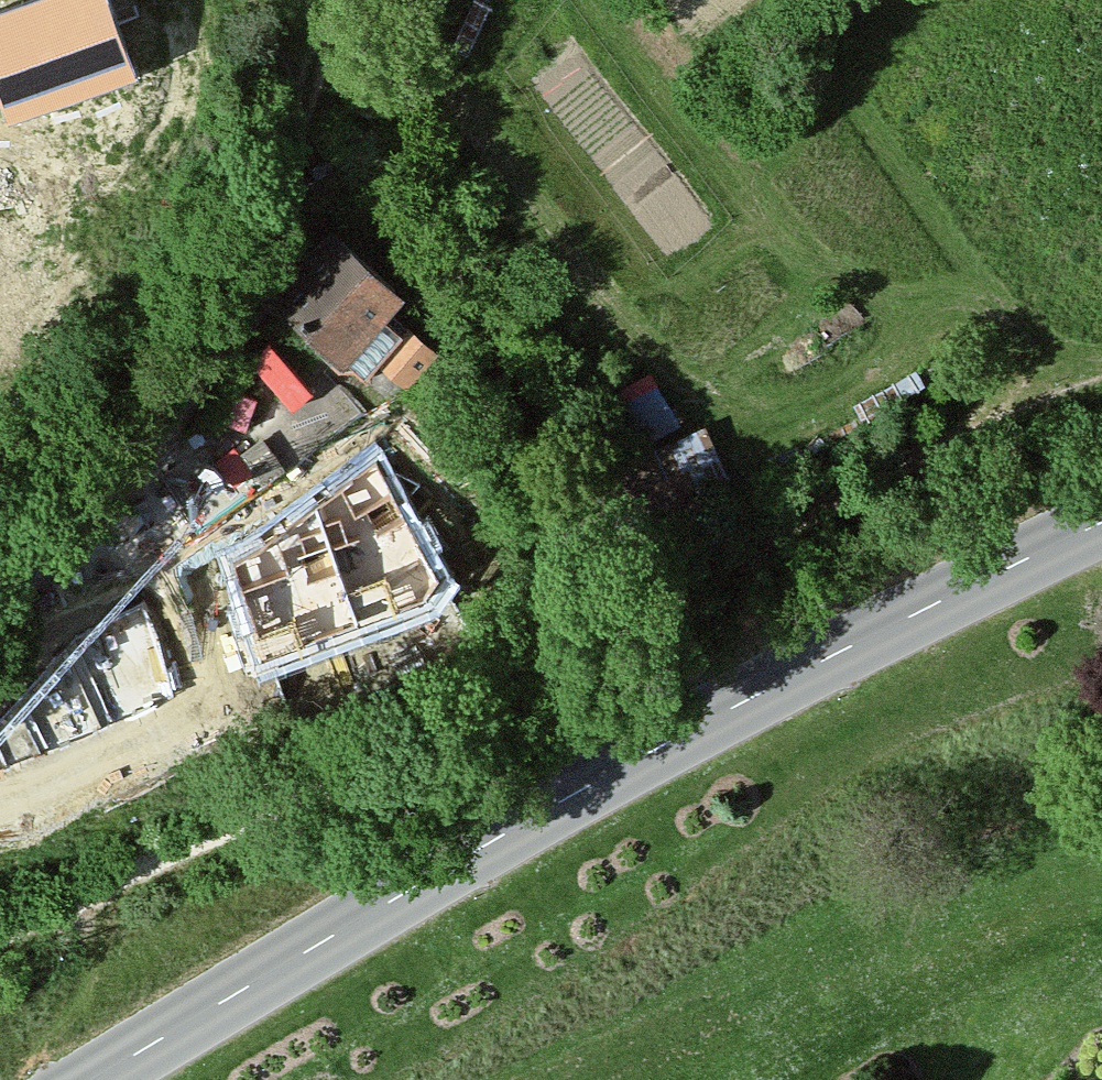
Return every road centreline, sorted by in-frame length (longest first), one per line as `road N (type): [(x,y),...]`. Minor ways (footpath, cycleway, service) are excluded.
road 1 (track): [(0,939),(146,860),(509,716),(580,657),(804,518),(973,422),(1101,370)]
road 2 (tertiary): [(93,1079),(662,746),(1101,523)]
road 3 (track): [(305,104),(331,31),(349,6),(403,6),(427,28),(637,336),(705,389)]
road 4 (residential): [(0,609),(175,413),(220,339),(305,104)]

